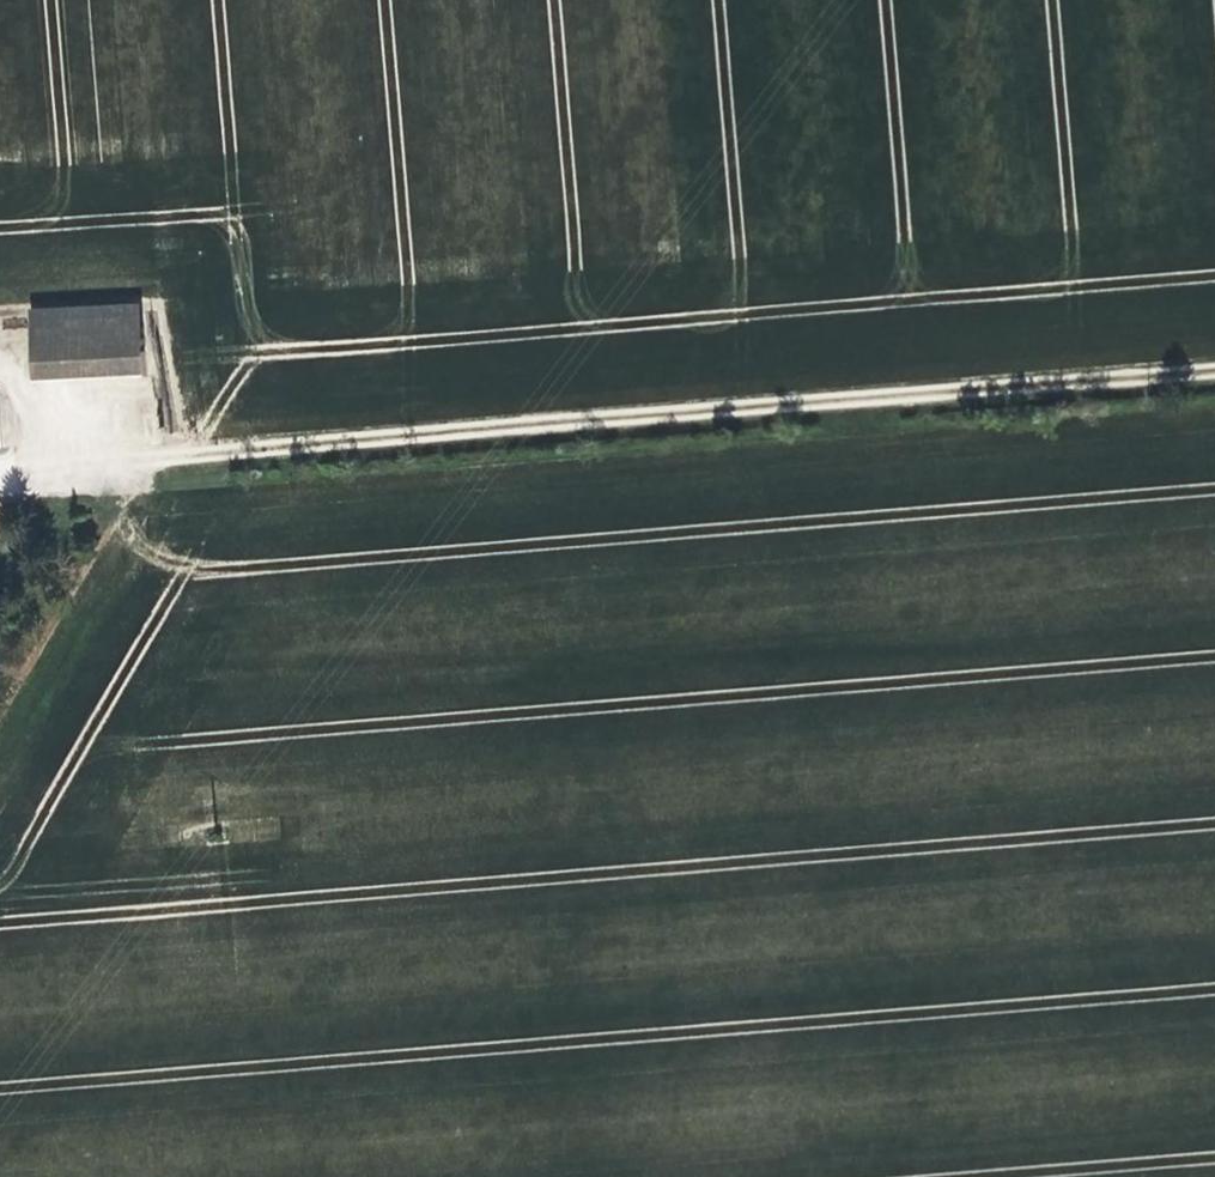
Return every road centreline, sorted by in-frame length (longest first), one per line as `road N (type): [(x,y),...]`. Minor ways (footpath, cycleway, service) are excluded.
road 1 (track): [(0,468),(1214,368)]

